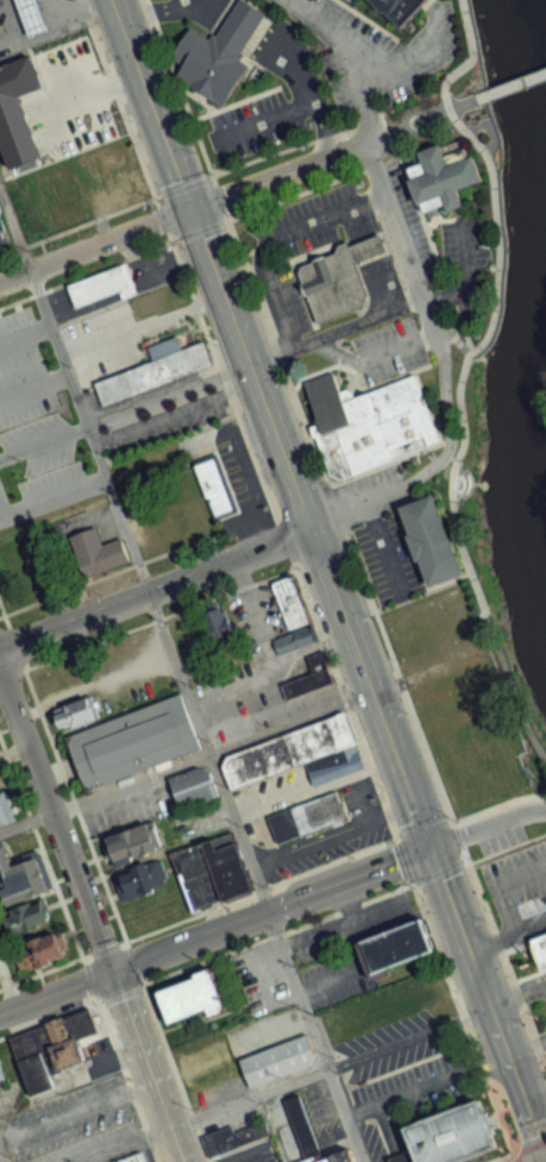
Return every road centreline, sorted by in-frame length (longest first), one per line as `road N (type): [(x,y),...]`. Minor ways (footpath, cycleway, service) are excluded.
road 1 (tertiary): [(545,1157),(113,0)]
road 2 (tertiary): [(183,1161),(0,674)]
road 3 (tertiary): [(111,971),(429,847)]
road 4 (tertiary): [(310,526),(0,645)]
road 5 (residential): [(445,451),(441,358),(363,140)]
road 6 (residential): [(192,208),(0,281)]
road 7 (residential): [(192,208),(363,140)]
road 8 (residential): [(310,526),(366,502),(445,451)]

